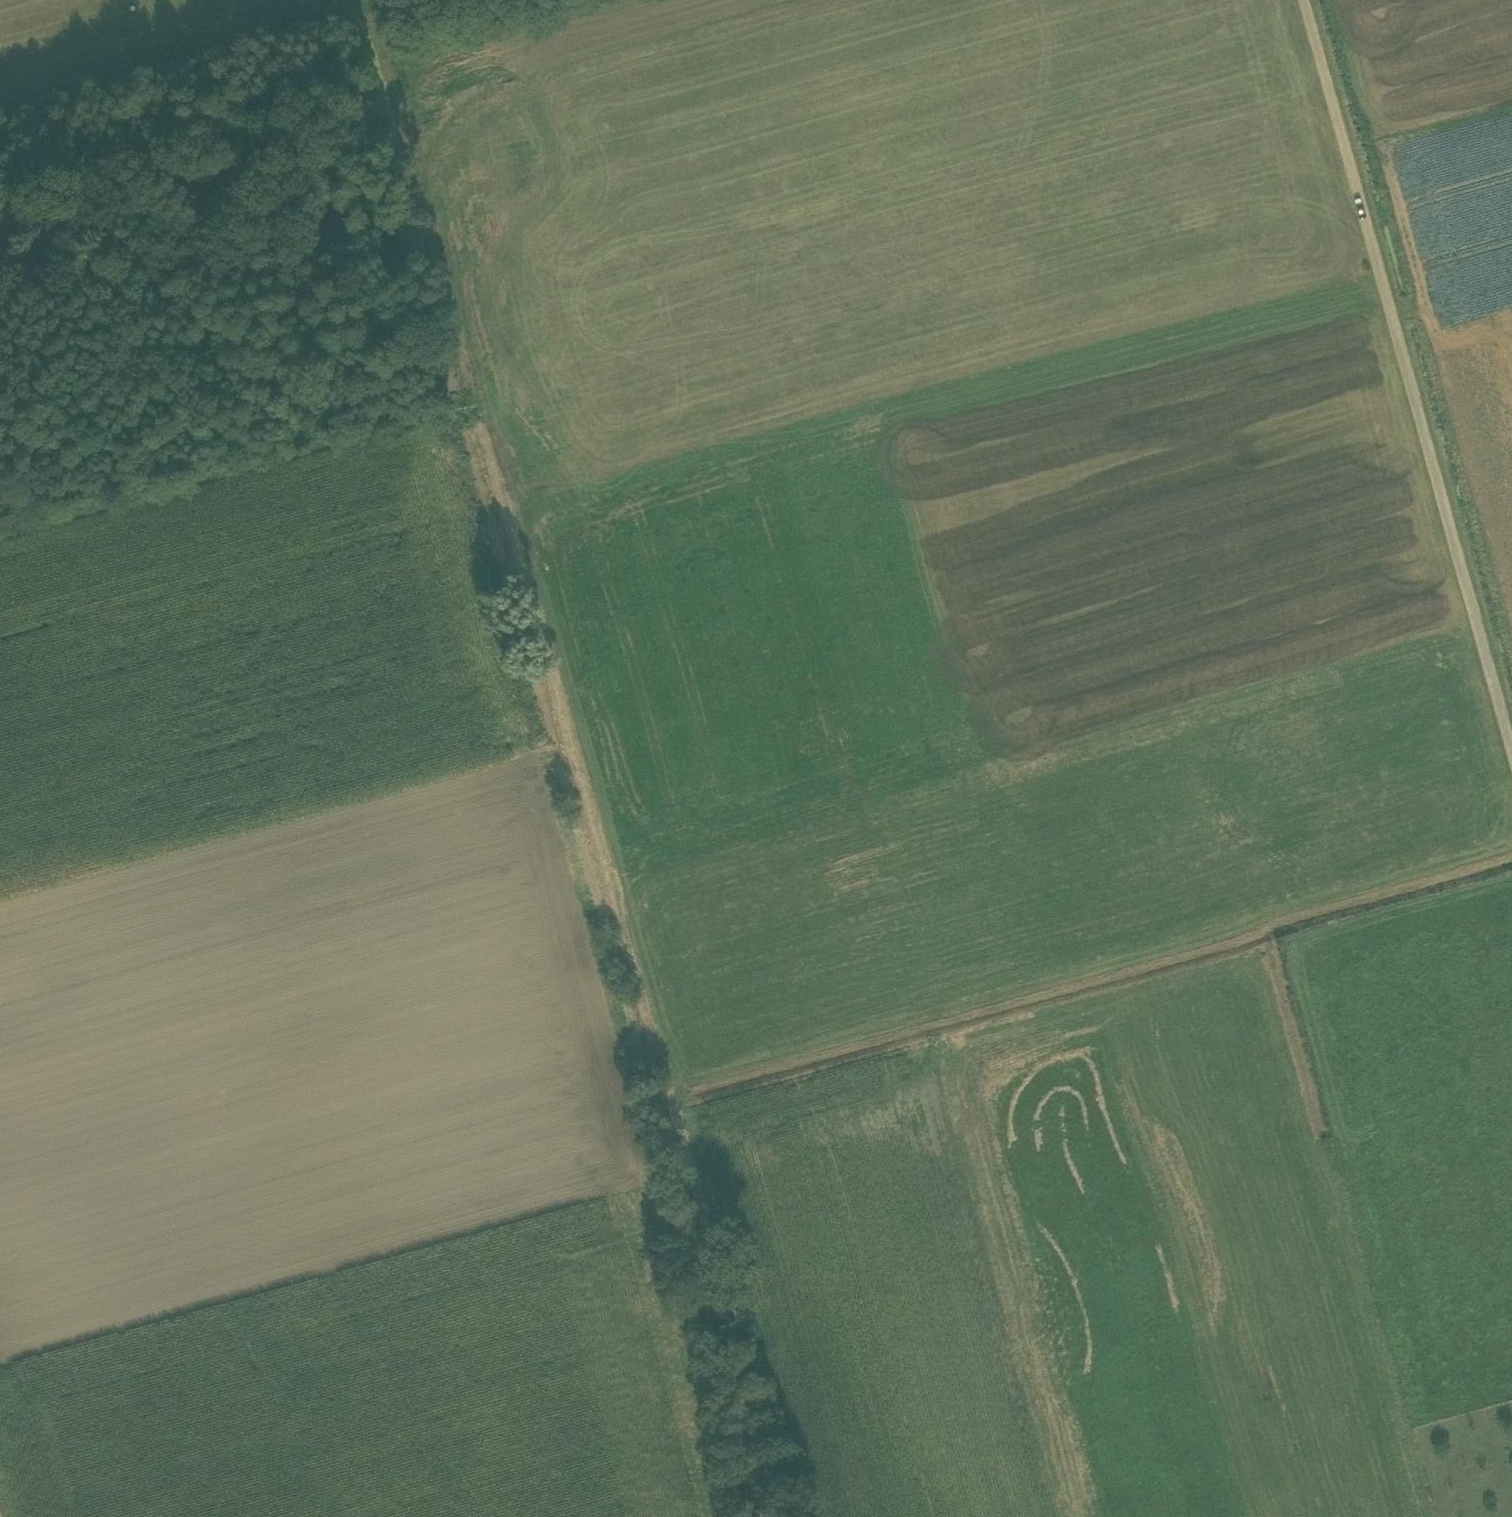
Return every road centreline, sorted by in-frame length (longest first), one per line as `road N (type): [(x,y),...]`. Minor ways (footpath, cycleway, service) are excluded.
road 1 (unclassified): [(1511,747),(1306,0)]

